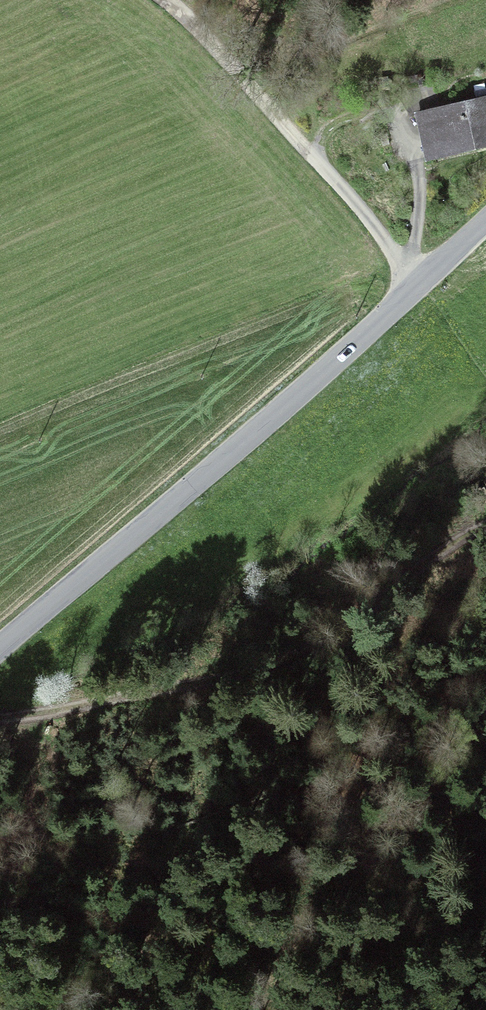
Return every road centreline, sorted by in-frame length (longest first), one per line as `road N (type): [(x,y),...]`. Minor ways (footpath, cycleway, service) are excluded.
road 1 (unclassified): [(485,219),(0,648)]
road 2 (track): [(0,713),(260,667),(352,624),(404,573),(485,524)]
road 3 (track): [(306,1009),(334,911),(378,836),(485,701)]
road 4 (track): [(420,282),(247,82)]
road 5 (track): [(247,82),(423,0)]

